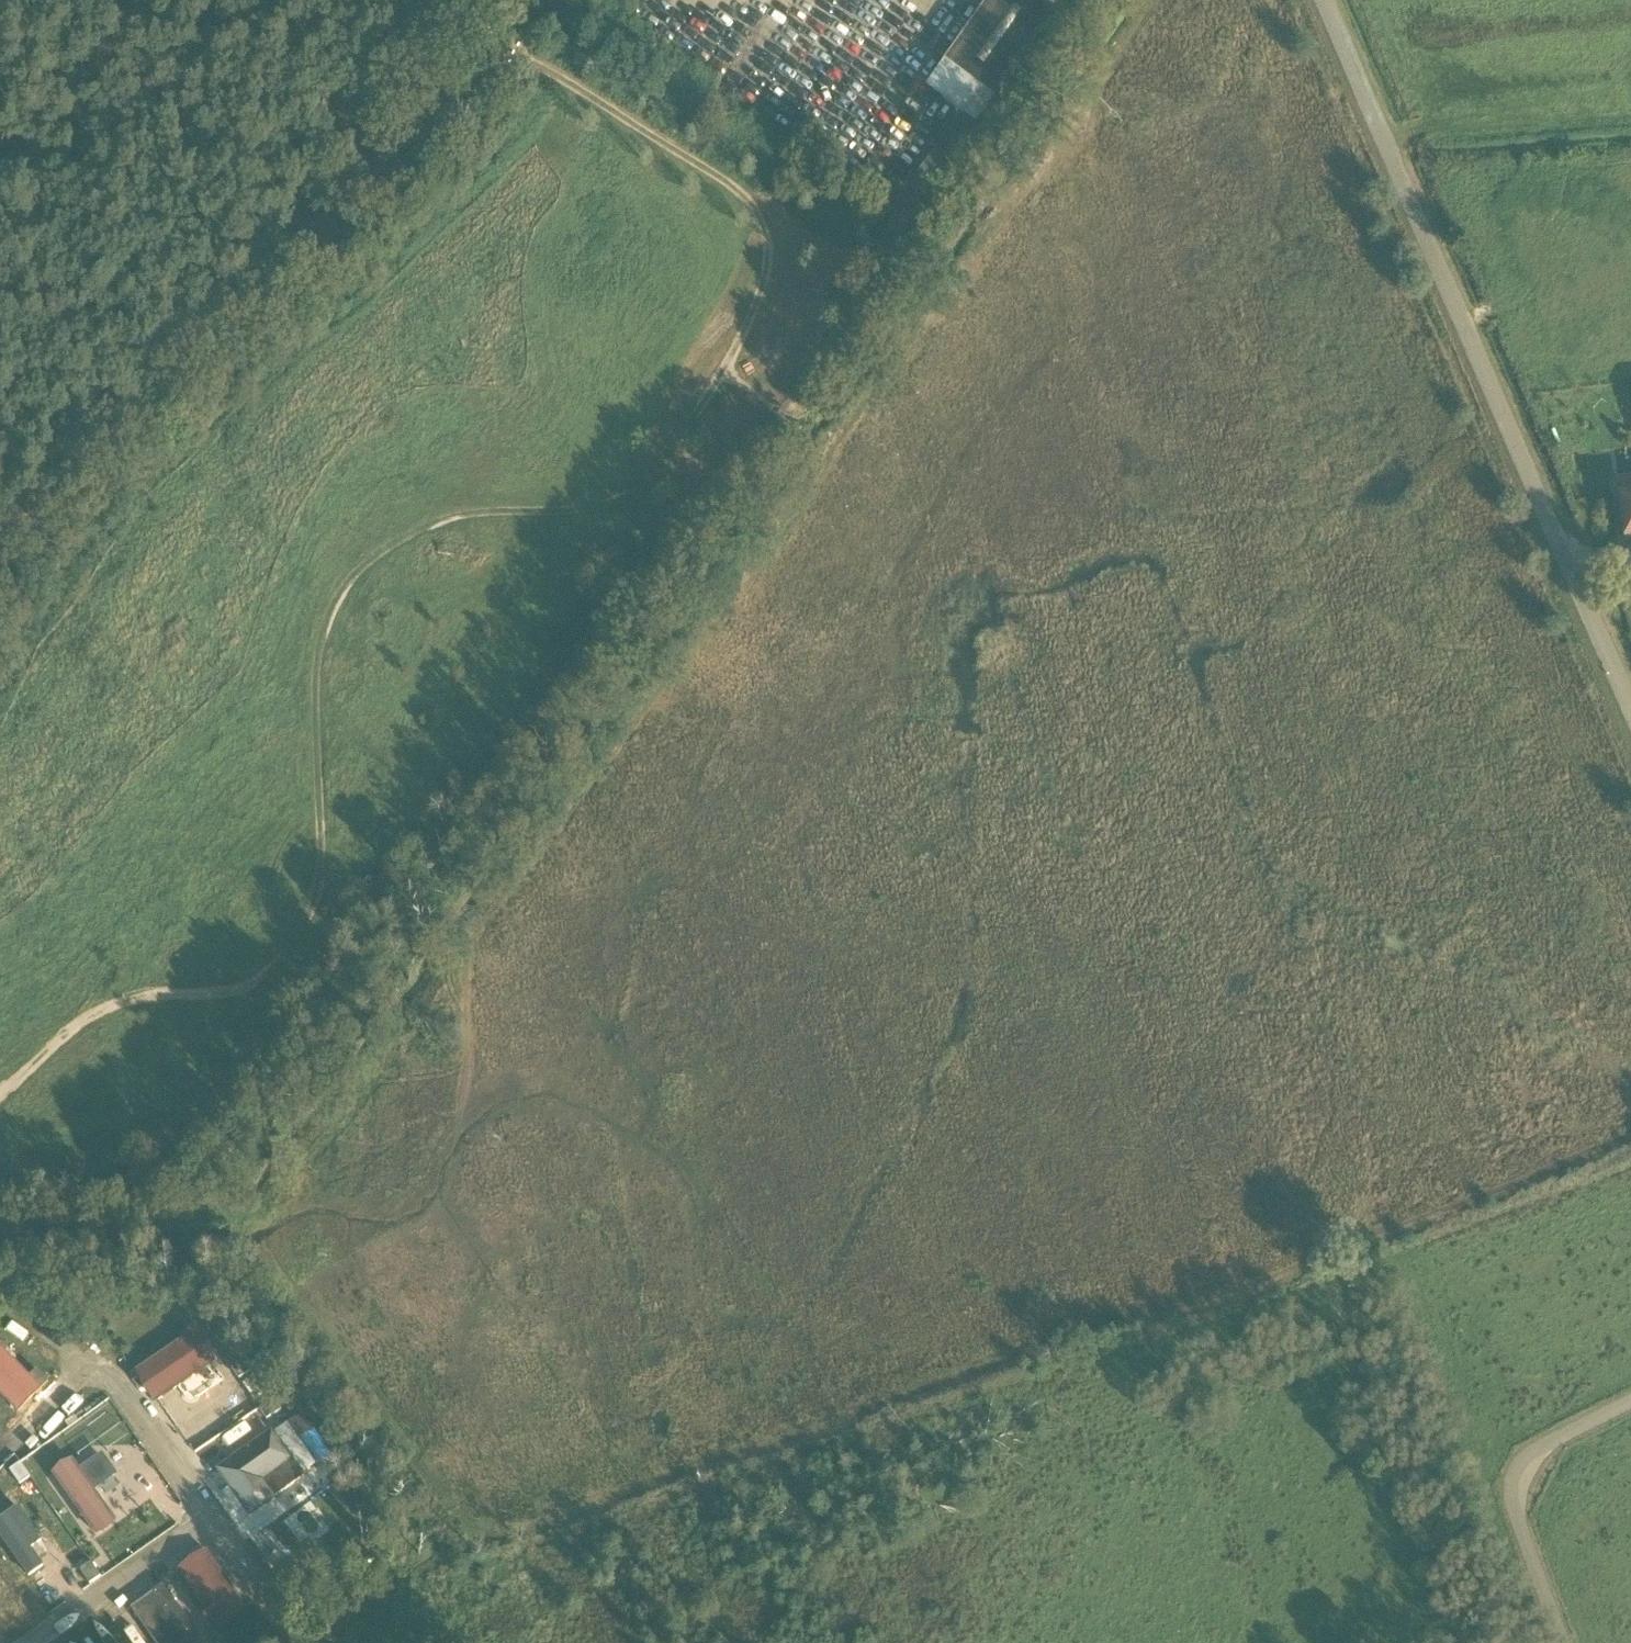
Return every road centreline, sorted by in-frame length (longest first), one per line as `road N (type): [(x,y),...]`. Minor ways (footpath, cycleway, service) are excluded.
road 1 (unclassified): [(1630,710),(1325,0)]
road 2 (track): [(486,35),(280,288),(132,423),(0,581)]
road 3 (unclassified): [(303,1642),(131,1391),(78,1332),(0,1280)]
road 4 (unclassified): [(1630,1402),(1519,1464),(1511,1486),(1563,1642)]

